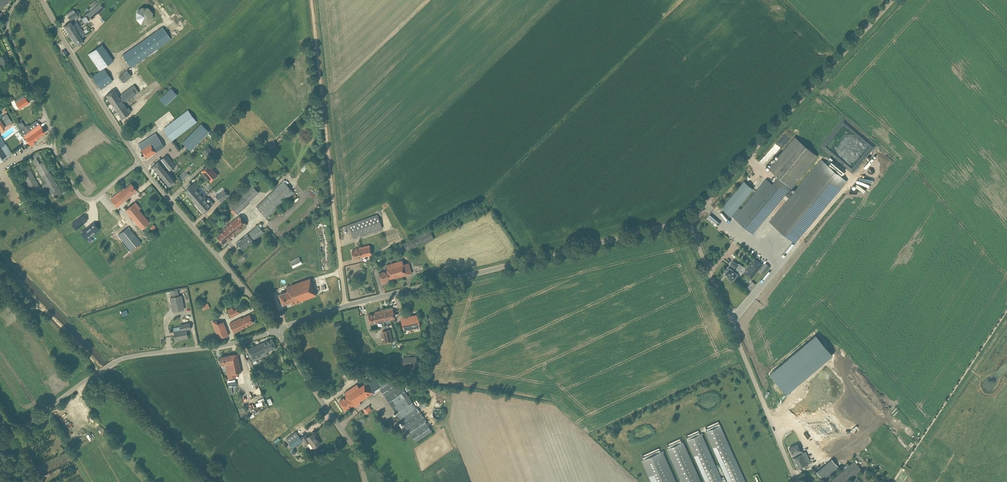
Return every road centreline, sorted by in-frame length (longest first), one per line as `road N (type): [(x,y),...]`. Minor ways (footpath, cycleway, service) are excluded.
road 1 (unclassified): [(345,305),(687,222)]
road 2 (unclassified): [(0,443),(116,362),(276,330)]
road 3 (unclassified): [(687,222),(892,0)]
road 4 (residential): [(141,162),(99,196),(83,197),(55,150),(10,36),(19,0)]
road 5 (unclassified): [(796,481),(687,222)]
road 6 (track): [(311,0),(335,222)]
road 7 (unclassified): [(276,330),(141,162)]
road 8 (unclassified): [(141,162),(41,0)]
road 9 (unclassified): [(366,481),(349,440),(276,330)]

